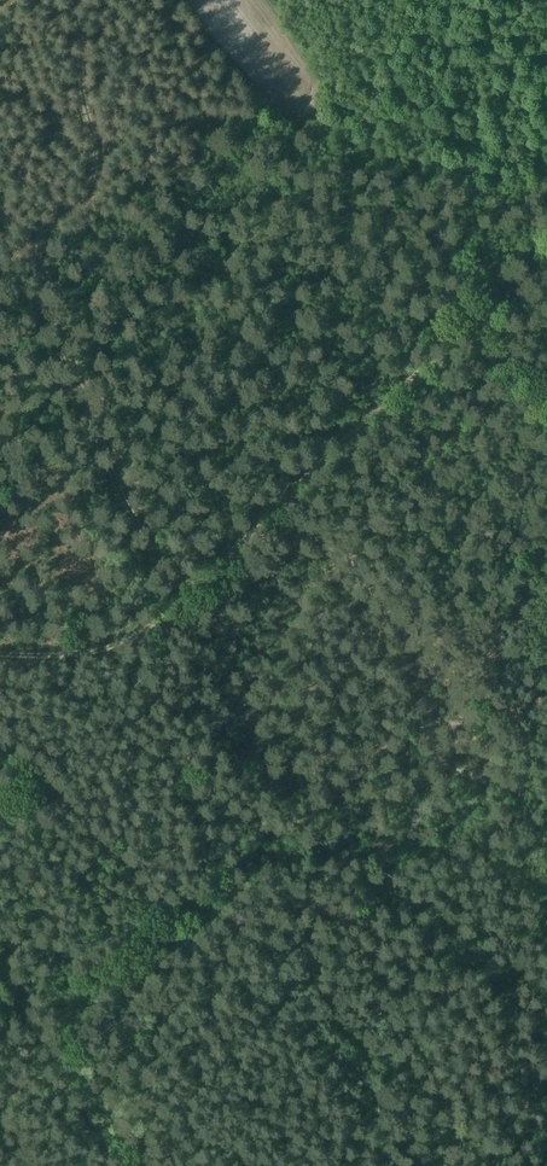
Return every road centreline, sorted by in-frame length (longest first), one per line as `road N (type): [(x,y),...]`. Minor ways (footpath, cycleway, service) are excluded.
road 1 (track): [(171,603),(57,339),(40,278),(40,233),(74,205),(95,163),(69,0)]
road 2 (track): [(280,494),(510,289)]
road 3 (track): [(118,1165),(22,1007)]
road 4 (track): [(171,603),(280,494)]
road 5 (track): [(0,652),(83,647),(121,634)]

